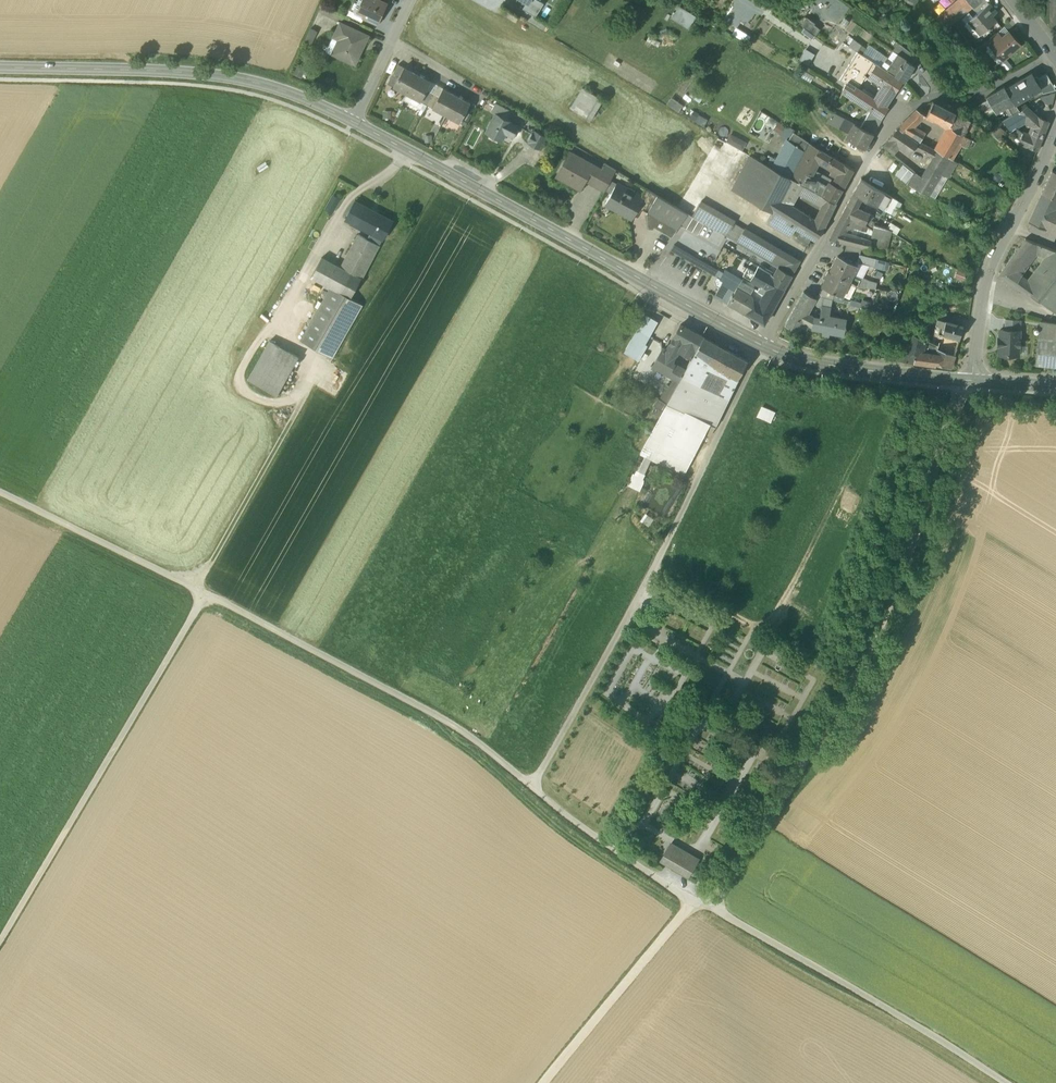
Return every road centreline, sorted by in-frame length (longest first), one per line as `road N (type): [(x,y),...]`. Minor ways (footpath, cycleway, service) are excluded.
road 1 (track): [(692,902),(590,835),(462,731),(0,493)]
road 2 (track): [(533,786),(650,577),(763,347)]
road 3 (secondary): [(763,347),(353,121)]
road 4 (residential): [(763,347),(894,118),(937,96),(993,88),(1052,54)]
road 5 (track): [(205,594),(0,940)]
road 6 (secondary): [(353,121),(241,79),(0,67)]
road 7 (track): [(713,907),(1003,1082)]
road 8 (track): [(650,577),(753,626),(770,617),(865,438)]
road 9 (residential): [(1055,126),(988,270),(971,382)]
road 10 (track): [(546,1082),(692,902),(713,907)]
road 11 (track): [(193,587),(311,389)]
road 12 (secondary): [(971,382),(803,362),(763,347)]
road 13 (residential): [(411,0),(353,121)]

